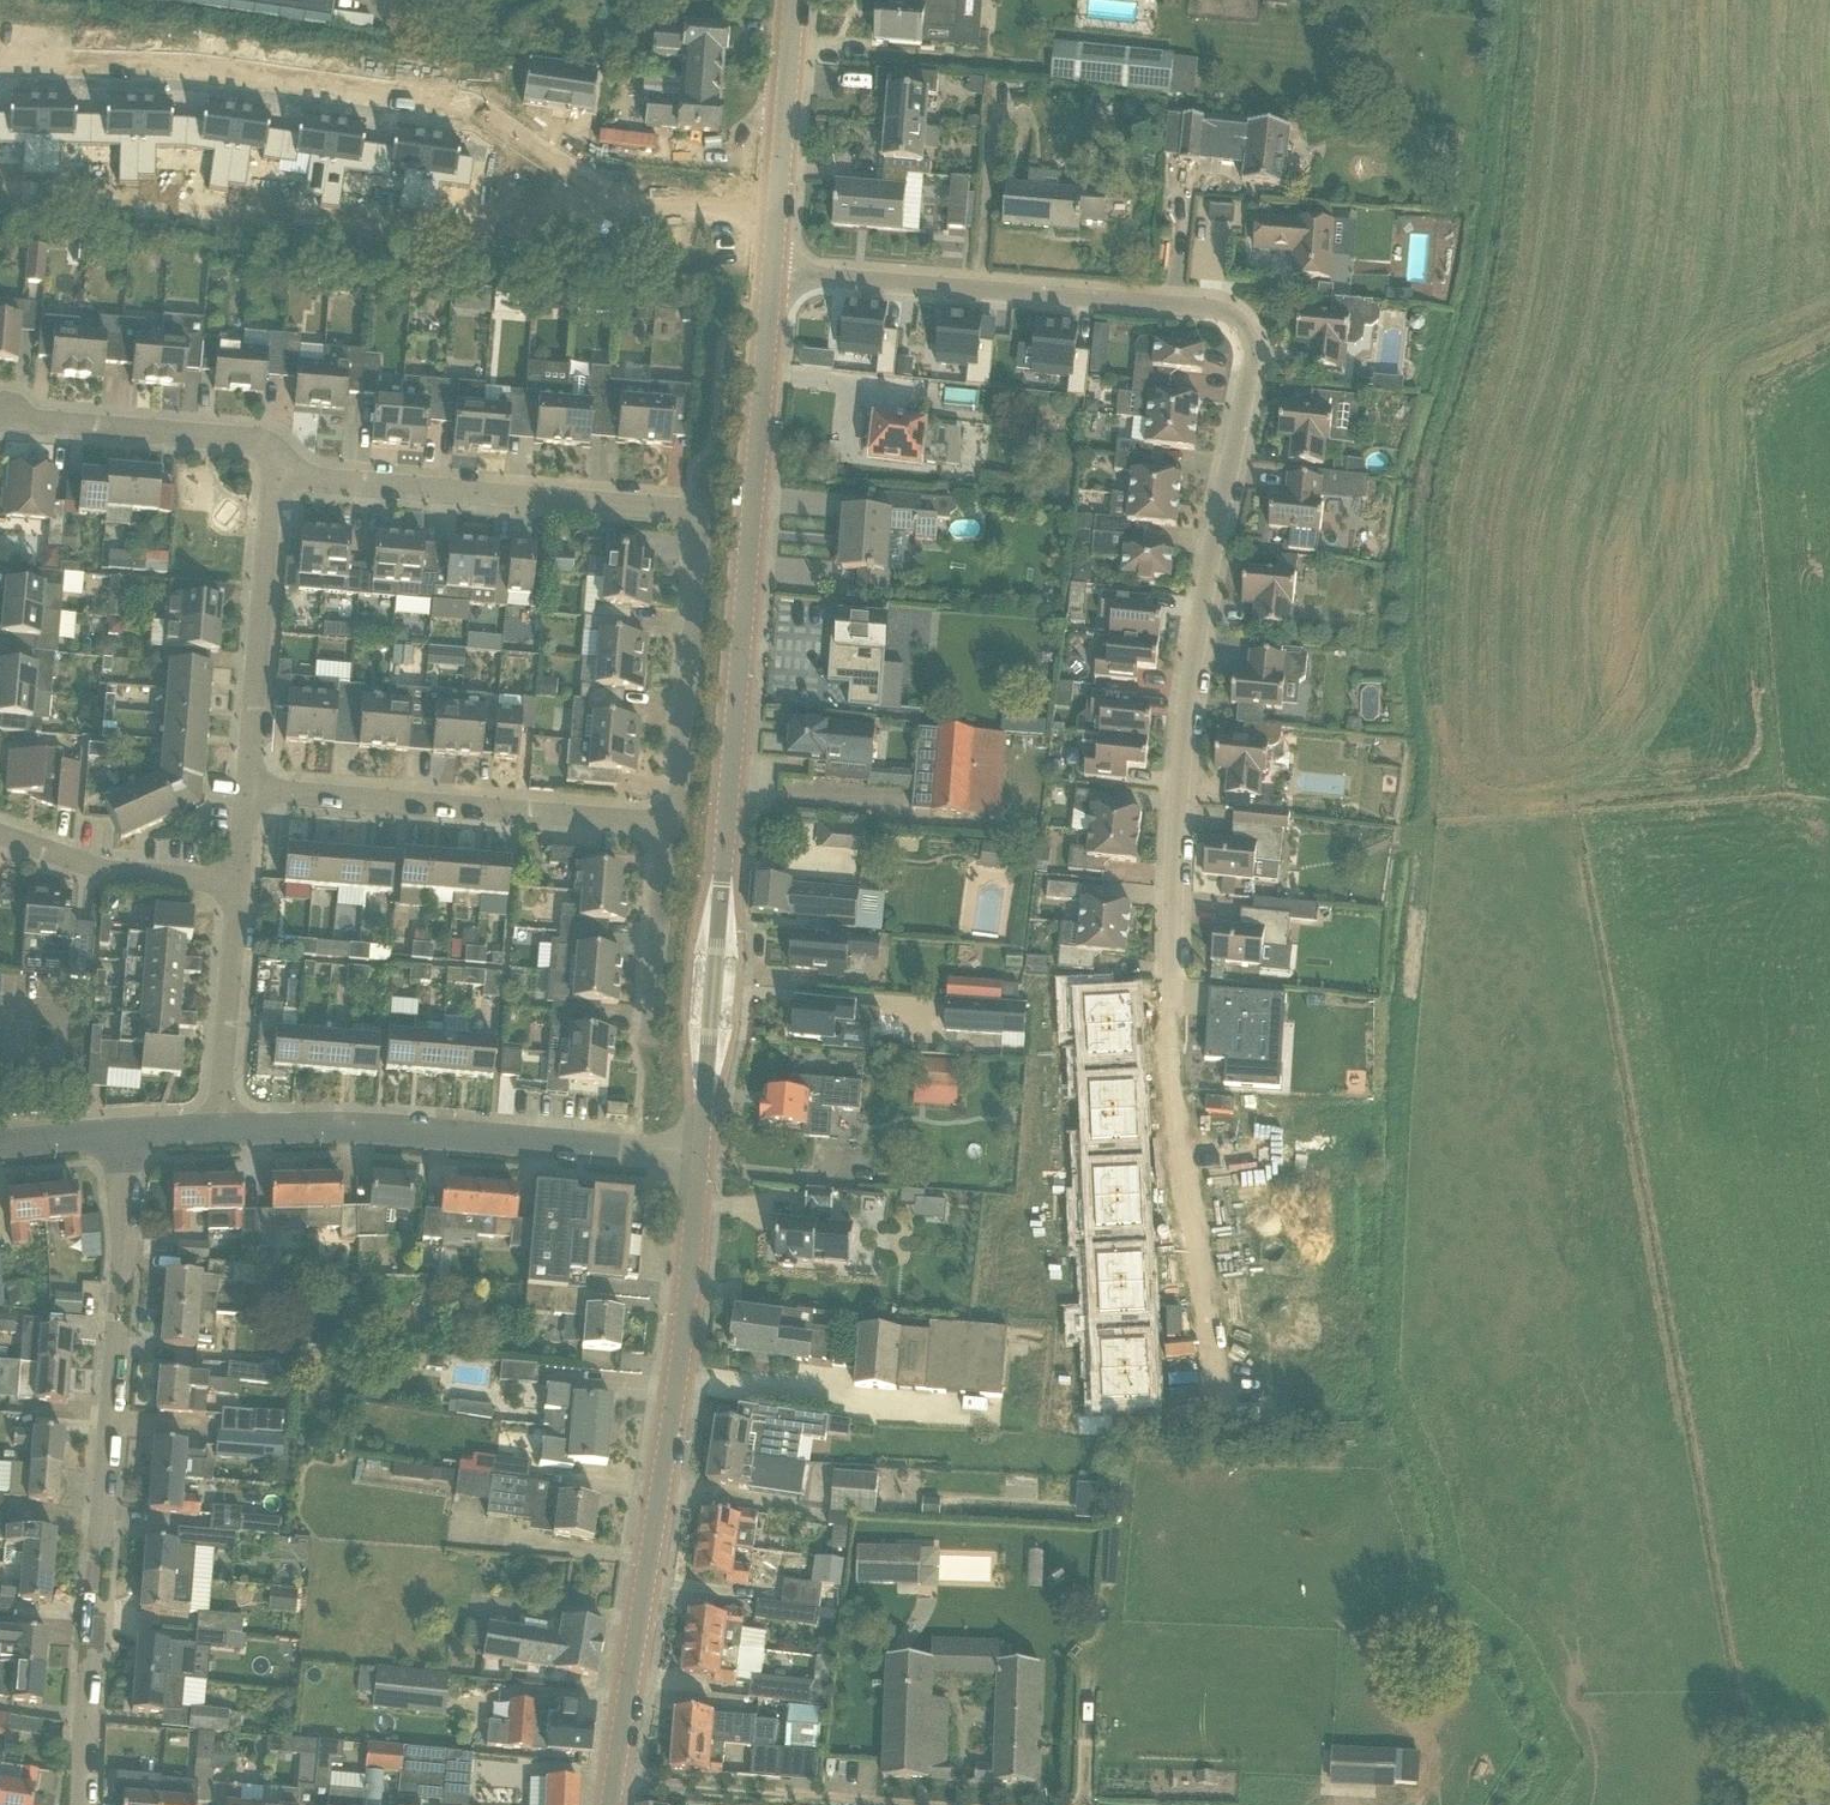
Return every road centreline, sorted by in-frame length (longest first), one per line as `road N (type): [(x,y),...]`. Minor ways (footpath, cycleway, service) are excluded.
road 1 (residential): [(1197,1331),(1174,1138),(1182,782),(1213,549),(1254,346),(1219,311),(774,276)]
road 2 (tertiary): [(702,1155),(774,276)]
road 3 (residential): [(5,64),(199,67),(480,106),(640,206),(778,222)]
road 4 (residential): [(90,1804),(125,1294),(121,1135)]
road 5 (tertiary): [(611,1804),(678,1386),(702,1155)]
road 6 (unclassified): [(223,1129),(355,1129),(702,1155)]
road 7 (residential): [(271,478),(701,511)]
road 8 (residential): [(665,822),(248,789)]
road 9 (residential): [(665,822),(686,805),(701,511)]
road 10 (residential): [(248,789),(271,478)]
road 11 (residential): [(271,478),(257,438),(0,416)]
road 12 (residential): [(241,883),(102,871),(0,833)]
road 13 (residential): [(223,1129),(241,883)]
road 14 (tertiary): [(778,222),(796,0)]
road 15 (residential): [(650,1038),(665,822)]
road 16 (unclassified): [(0,1145),(121,1135)]

